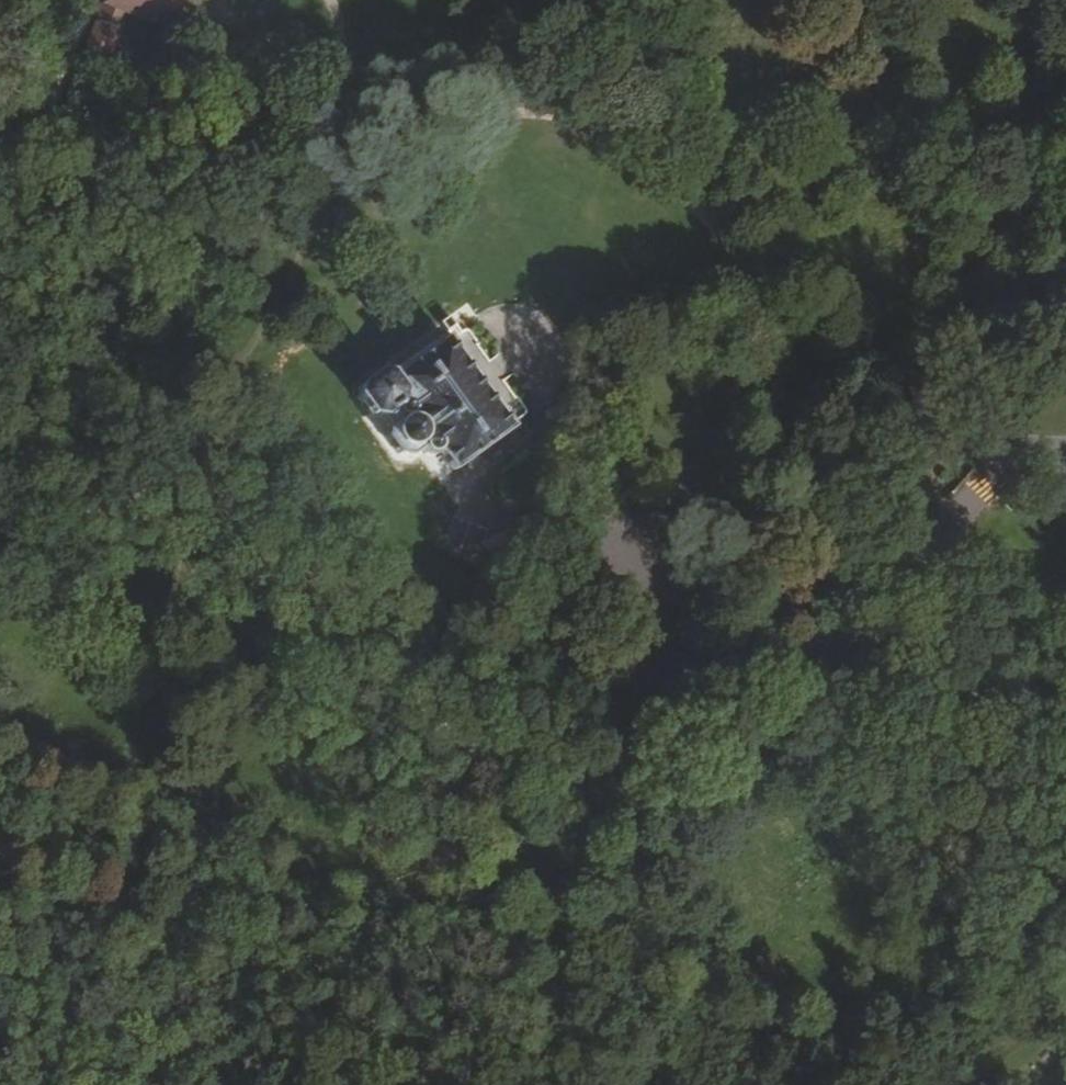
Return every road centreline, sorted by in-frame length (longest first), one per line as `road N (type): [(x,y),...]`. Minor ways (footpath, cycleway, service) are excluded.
road 1 (track): [(93,0),(0,252)]

